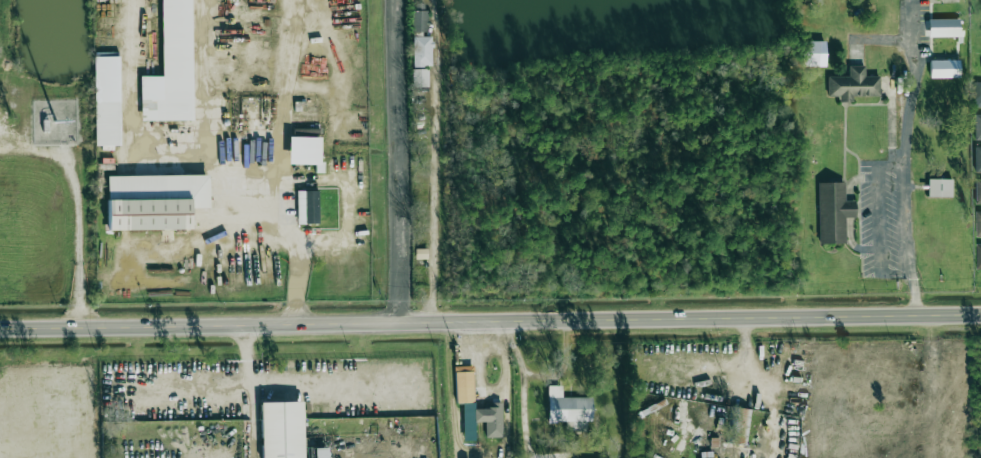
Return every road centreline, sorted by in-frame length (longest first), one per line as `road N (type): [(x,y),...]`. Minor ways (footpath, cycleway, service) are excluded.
road 1 (secondary): [(980,315),(0,329)]
road 2 (residential): [(73,328),(73,180),(61,161),(43,153),(0,150)]

